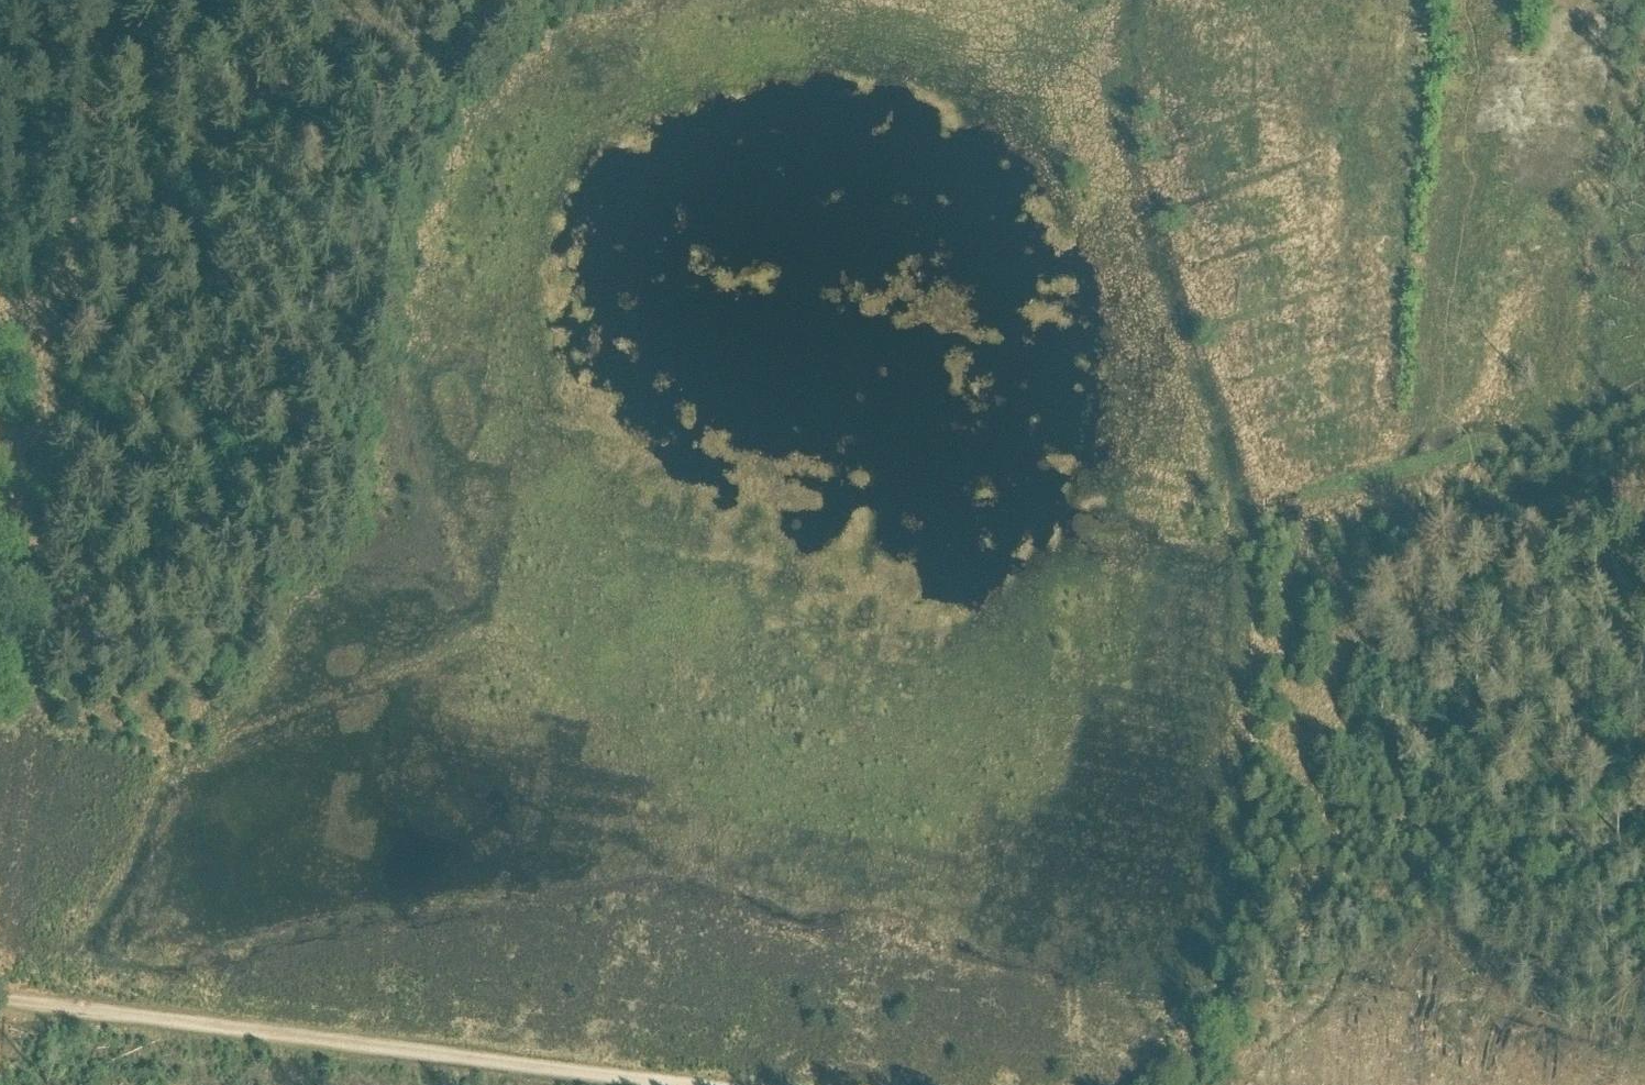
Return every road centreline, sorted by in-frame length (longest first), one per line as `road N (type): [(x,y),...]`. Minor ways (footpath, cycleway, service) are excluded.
road 1 (track): [(699,1084),(294,1034)]
road 2 (track): [(294,1034),(0,997)]

